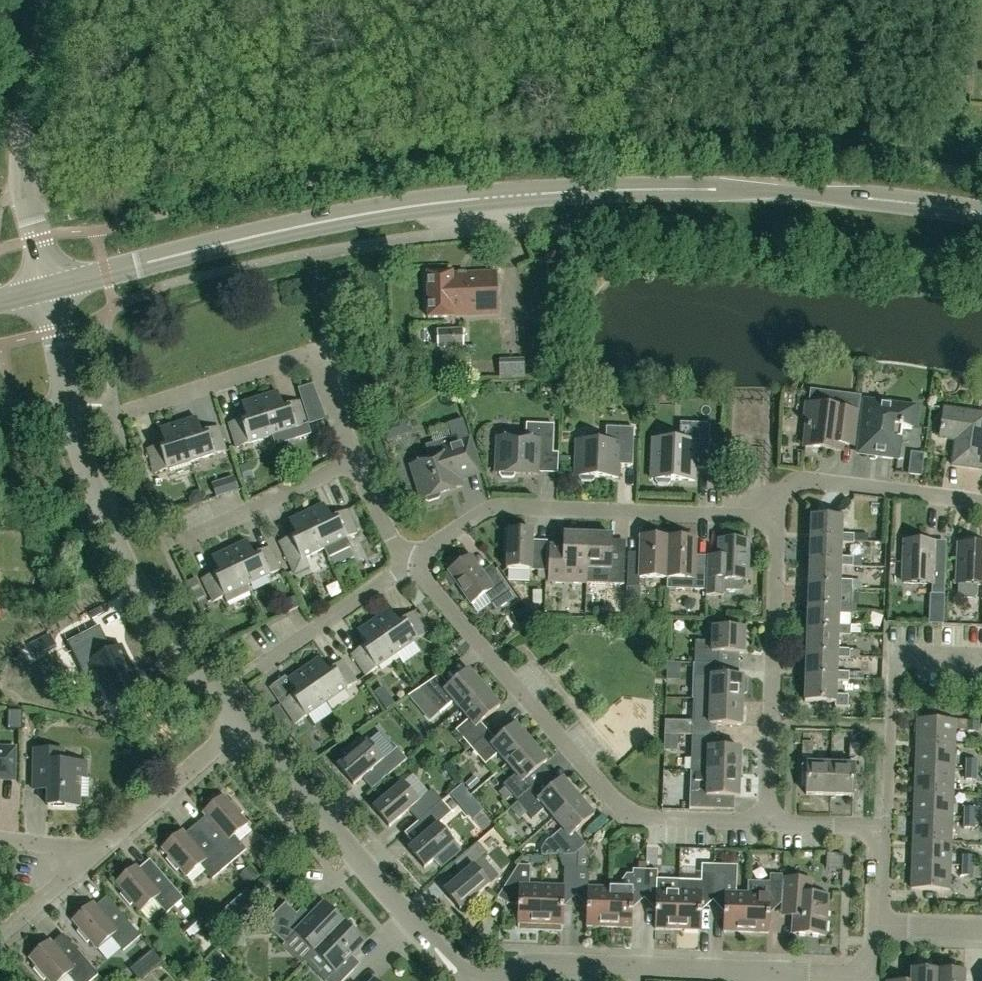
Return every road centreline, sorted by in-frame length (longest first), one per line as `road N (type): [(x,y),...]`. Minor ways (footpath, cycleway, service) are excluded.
road 1 (tertiary): [(981,214),(781,191),(501,196),(303,225),(46,288)]
road 2 (residential): [(766,820),(630,816),(406,565)]
road 3 (residential): [(406,565),(490,503),(778,515)]
road 4 (unclassified): [(241,724),(175,645),(132,576),(67,402)]
road 5 (residential): [(462,980),(241,724)]
road 6 (residential): [(354,462),(310,350),(116,409)]
road 7 (residential): [(766,820),(778,515)]
road 8 (unclassified): [(46,288),(18,171),(56,0)]
road 9 (residential): [(886,824),(892,654),(981,657)]
road 10 (residential): [(778,515),(779,495),(800,479),(981,502)]
road 11 (residential): [(96,854),(241,724)]
road 12 (residential): [(190,537),(354,462)]
road 13 (residential): [(261,661),(372,595),(406,565)]
road 14 (residential): [(879,925),(870,971),(767,967)]
road 15 (residential): [(635,963),(551,960),(494,980)]
road 16 (residential): [(767,967),(635,963)]
road 17 (residential): [(2,934),(96,854)]

